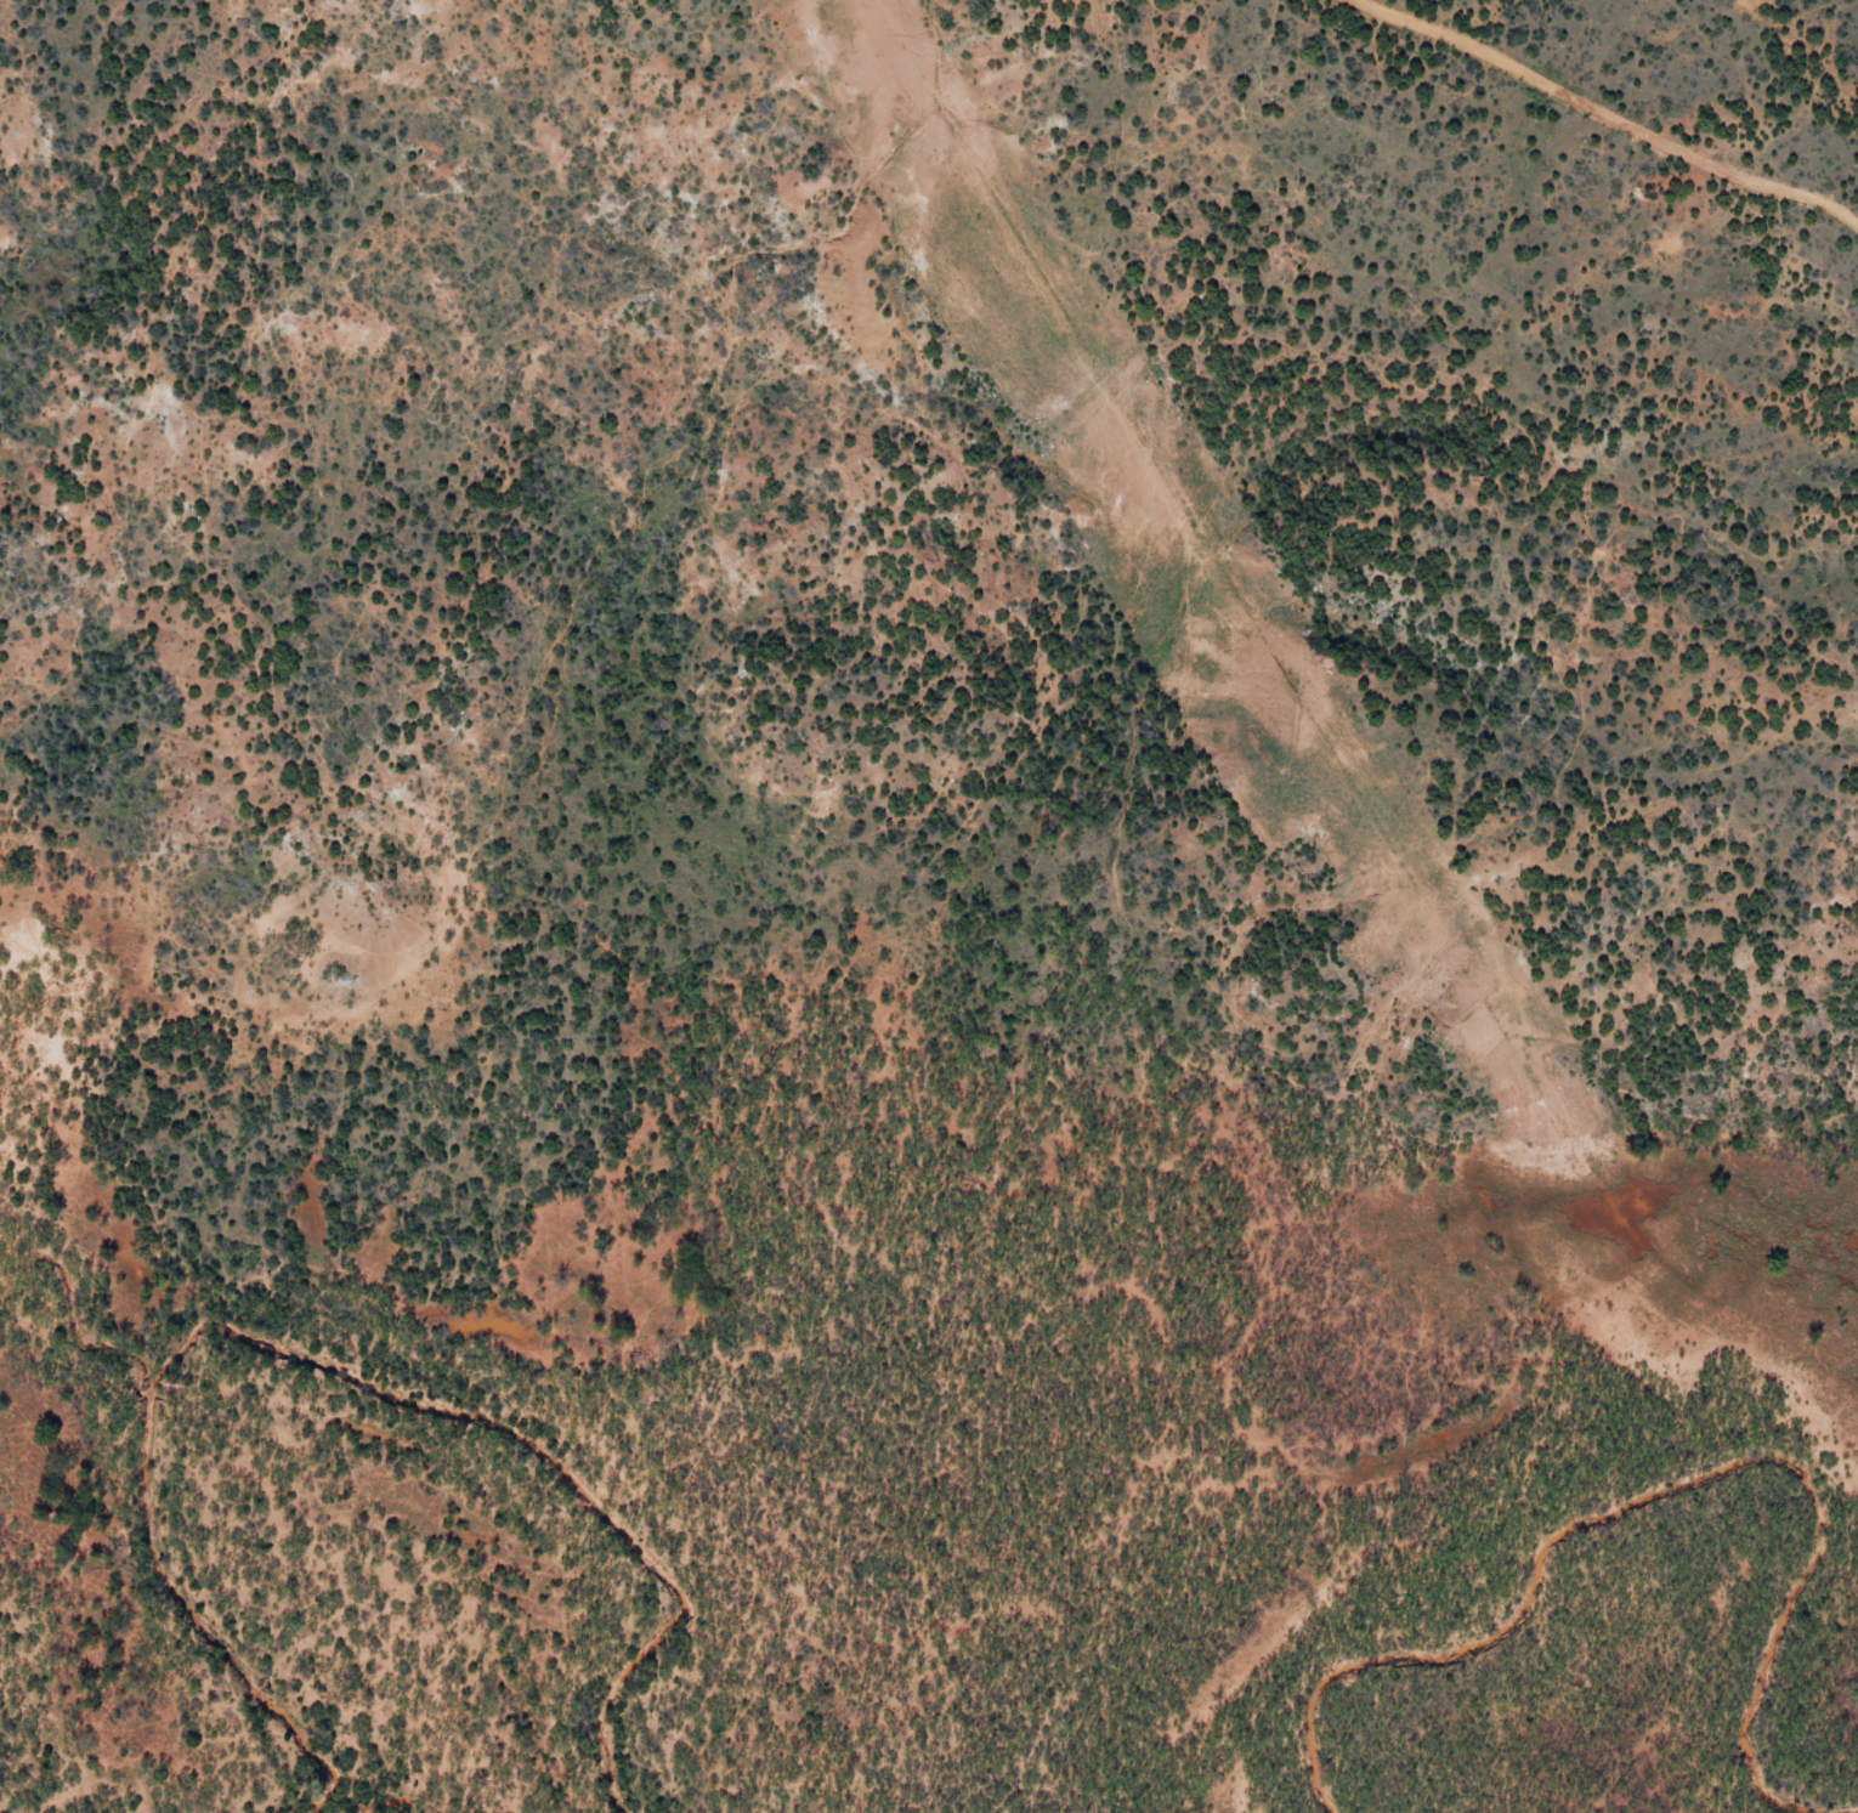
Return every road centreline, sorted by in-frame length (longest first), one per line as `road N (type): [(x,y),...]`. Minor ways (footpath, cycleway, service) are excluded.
road 1 (residential): [(1857,645),(1692,725),(1444,886),(903,1812)]
road 2 (residential): [(1857,211),(1642,107),(1363,0)]

